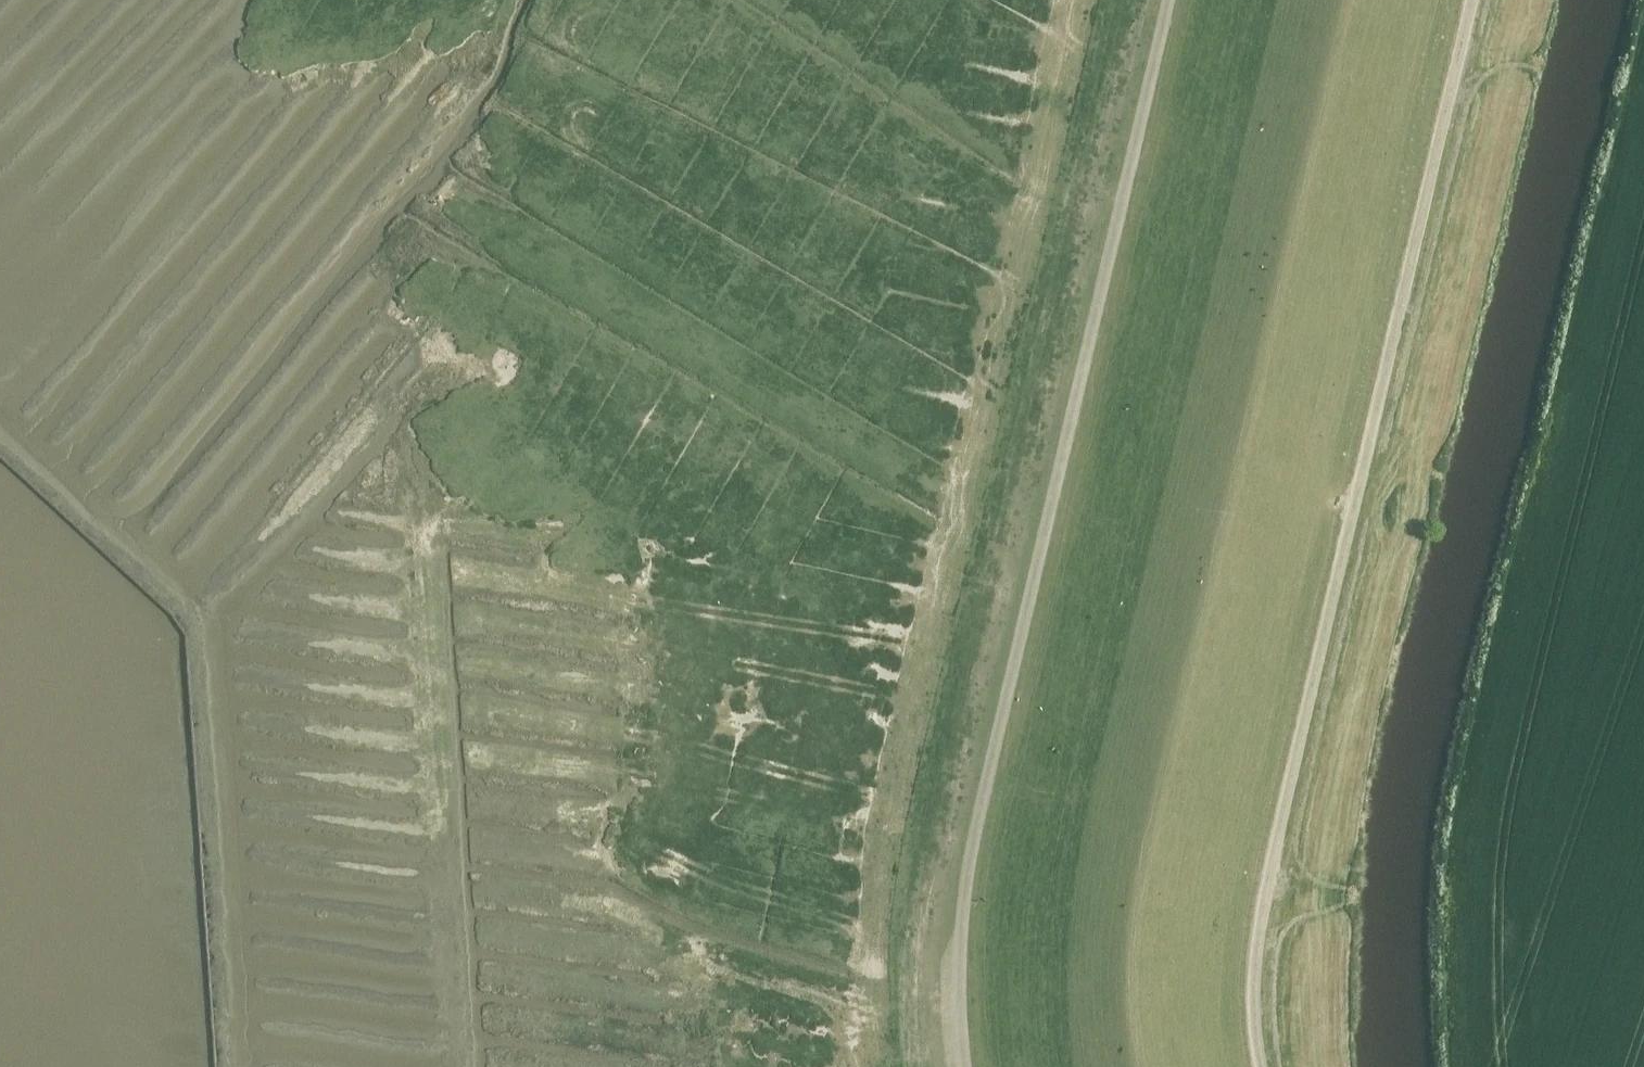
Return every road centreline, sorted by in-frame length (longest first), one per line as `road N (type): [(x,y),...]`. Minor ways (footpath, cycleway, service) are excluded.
road 1 (track): [(1474,0),(1271,880),(1256,974),(1264,1066)]
road 2 (track): [(964,1066),(954,950),(962,884),(1168,0)]

